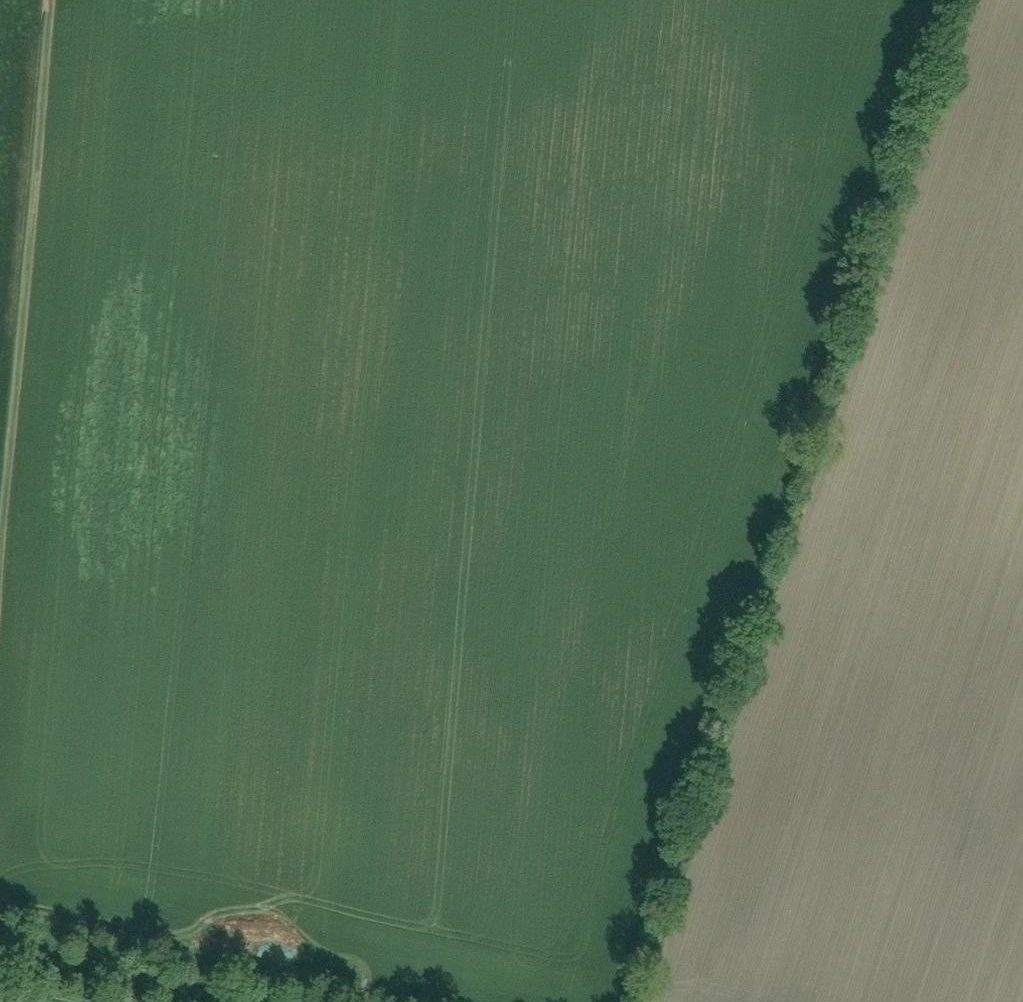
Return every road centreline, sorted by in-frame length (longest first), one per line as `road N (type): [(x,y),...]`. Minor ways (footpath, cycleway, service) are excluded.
road 1 (track): [(0,941),(284,1001)]

